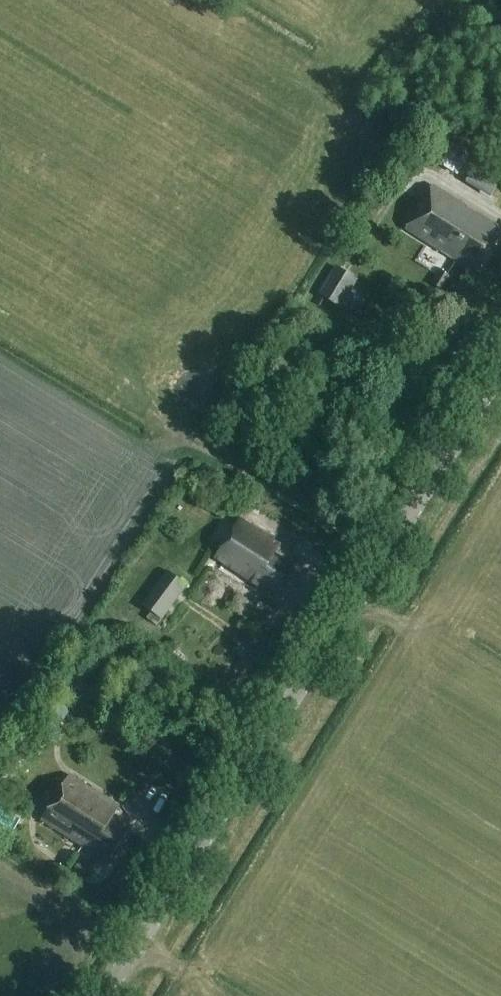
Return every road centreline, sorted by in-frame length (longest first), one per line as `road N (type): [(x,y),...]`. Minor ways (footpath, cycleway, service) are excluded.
road 1 (tertiary): [(104,995),(500,371)]

